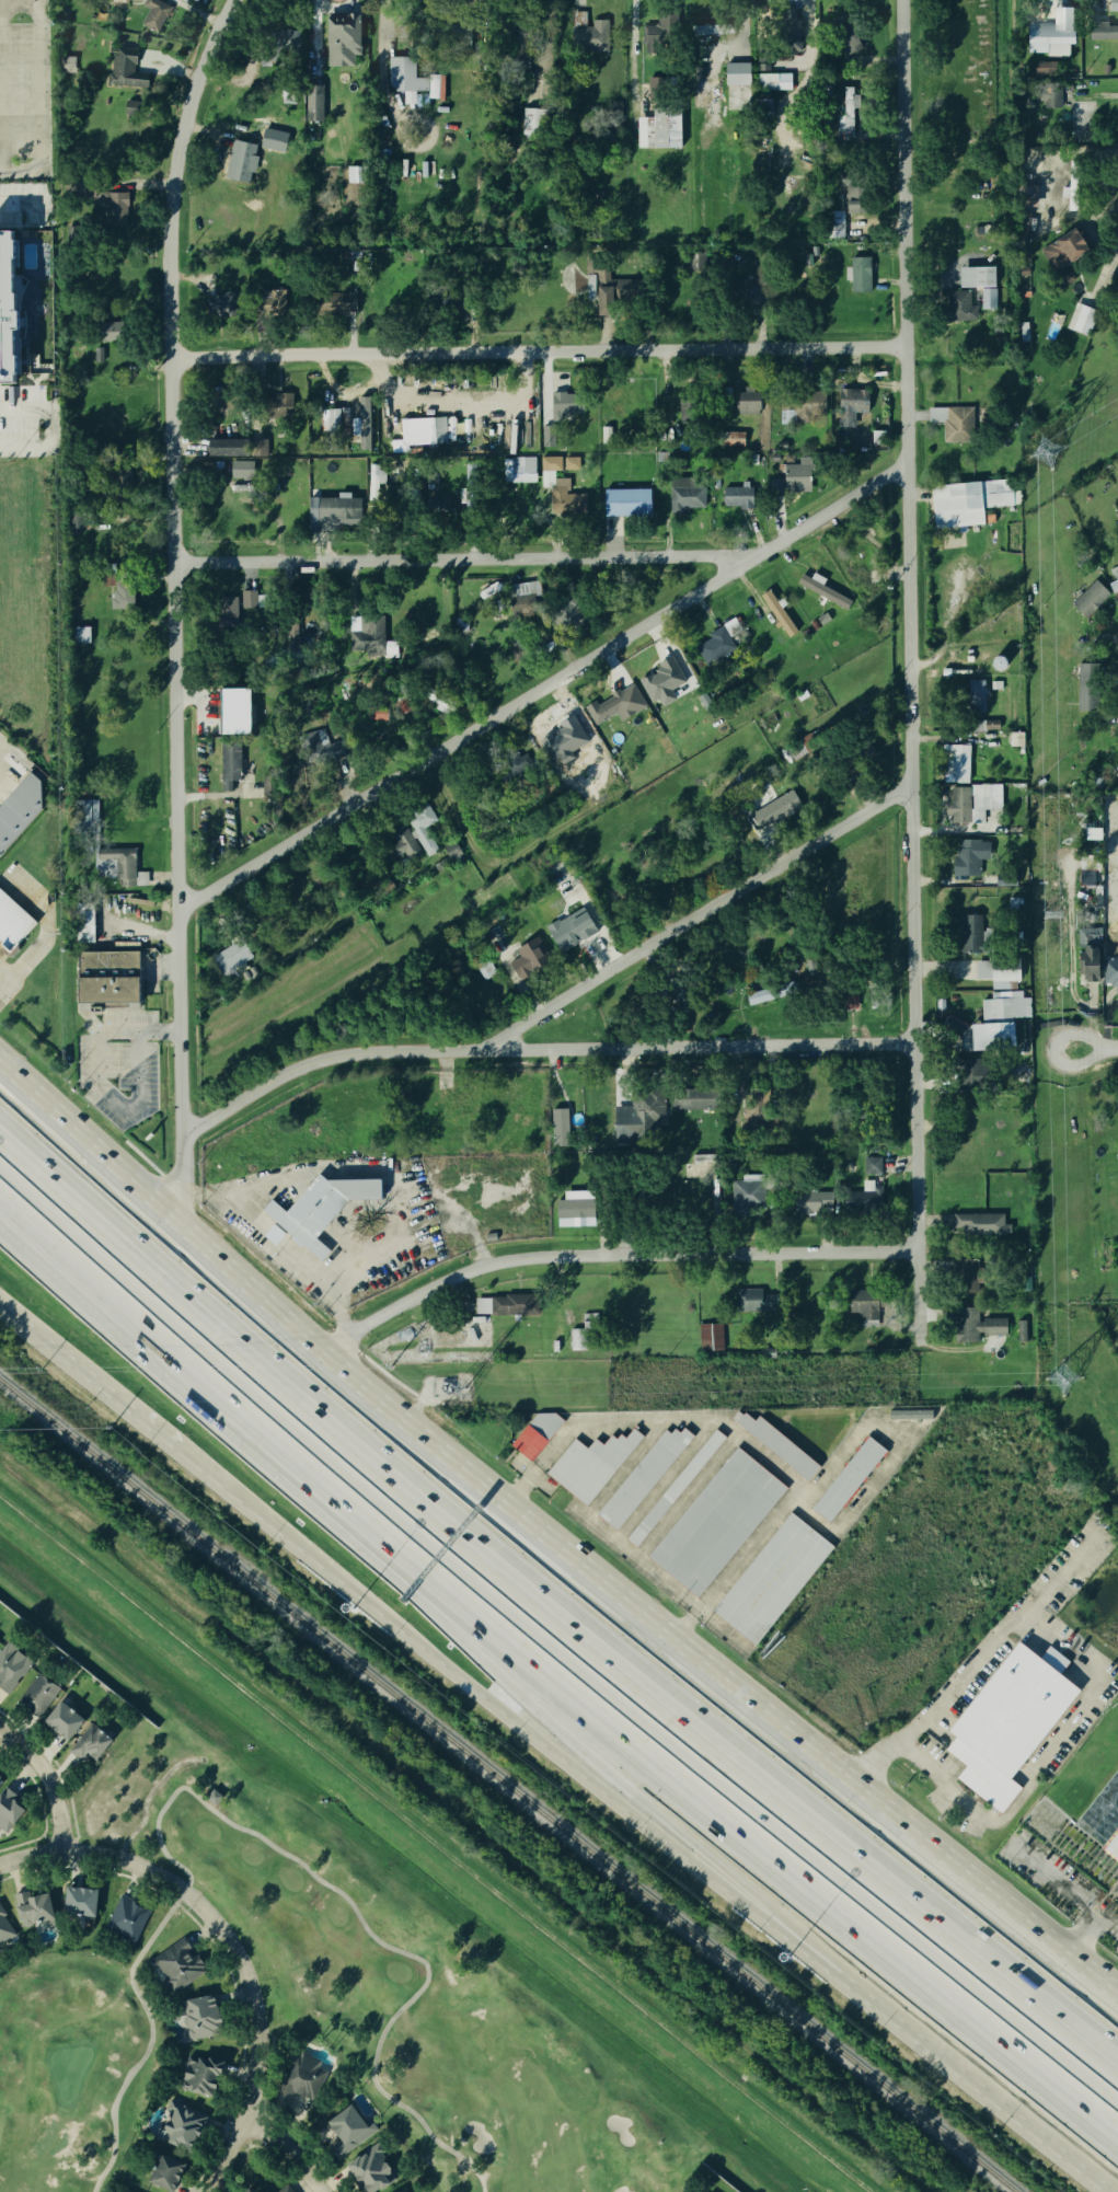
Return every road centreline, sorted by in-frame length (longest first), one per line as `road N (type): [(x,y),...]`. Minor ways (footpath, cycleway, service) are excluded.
road 1 (primary): [(1117,1993),(715,1678),(0,1054)]
road 2 (motorway): [(1117,2073),(485,1565),(0,1138)]
road 3 (residential): [(929,1340),(903,0)]
road 4 (motorway): [(110,1305),(407,1559),(1117,2127)]
road 5 (residential): [(186,1216),(176,238),(193,114),(238,0)]
road 6 (motorway): [(110,1305),(203,1408),(792,1939)]
road 7 (residential): [(184,907),(908,459)]
road 8 (residential): [(187,1138),(293,1076),(361,1057),(918,1043)]
road 9 (residential): [(176,357),(906,347)]
road 10 (residential): [(334,1352),(417,1301),(515,1262),(927,1251)]
road 11 (residential): [(180,561),(758,557)]
road 12 (residential): [(0,1869),(59,1849),(126,1861),(184,1892),(234,1939),(257,2042),(244,2132),(214,2191)]
road 13 (residential): [(912,784),(485,1051)]
road 14 (primary): [(792,1939),(1109,2191)]
road 15 (primary): [(203,1463),(507,1712)]
road 16 (primary): [(507,1712),(792,1939)]
road 17 (primary): [(0,1297),(203,1463)]
road 18 (motorway): [(0,1205),(110,1305)]
road 19 (residential): [(59,1849),(51,1783),(37,1758),(0,1729)]

